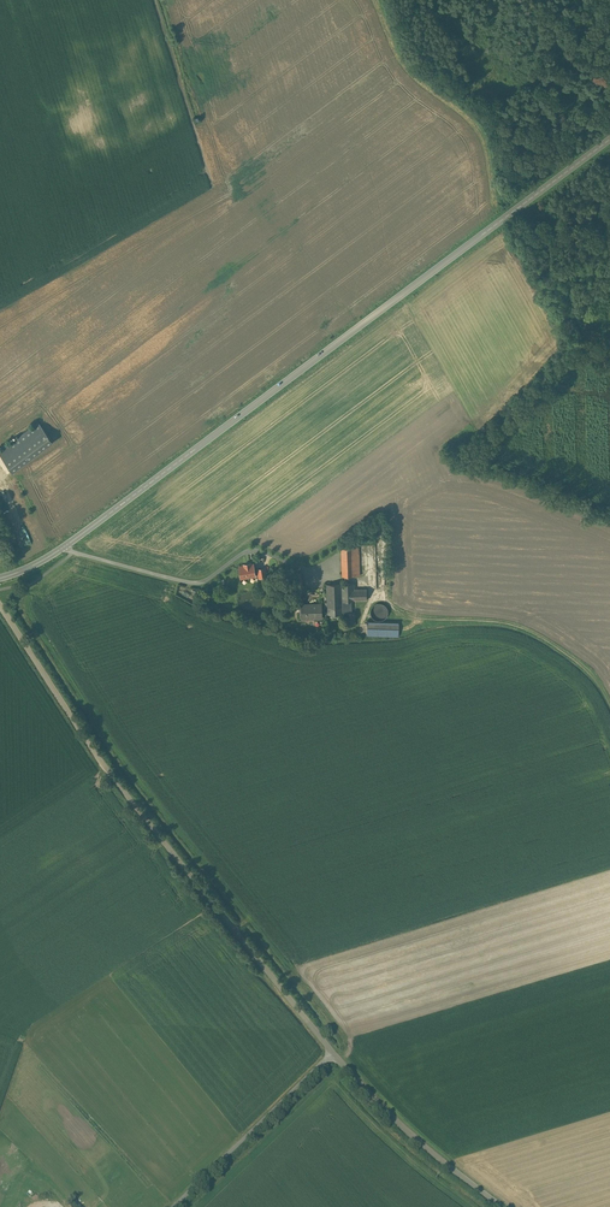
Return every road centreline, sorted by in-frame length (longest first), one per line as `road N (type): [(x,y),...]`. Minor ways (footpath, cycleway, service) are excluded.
road 1 (secondary): [(609,139),(64,547),(0,578)]
road 2 (unclassified): [(0,605),(106,767),(332,1053)]
road 3 (track): [(313,572),(367,582),(415,619),(501,621),(533,632),(585,667),(609,706)]
road 4 (unclassified): [(332,1053),(428,1149),(502,1206)]
road 5 (unclassified): [(173,1206),(332,1053)]

